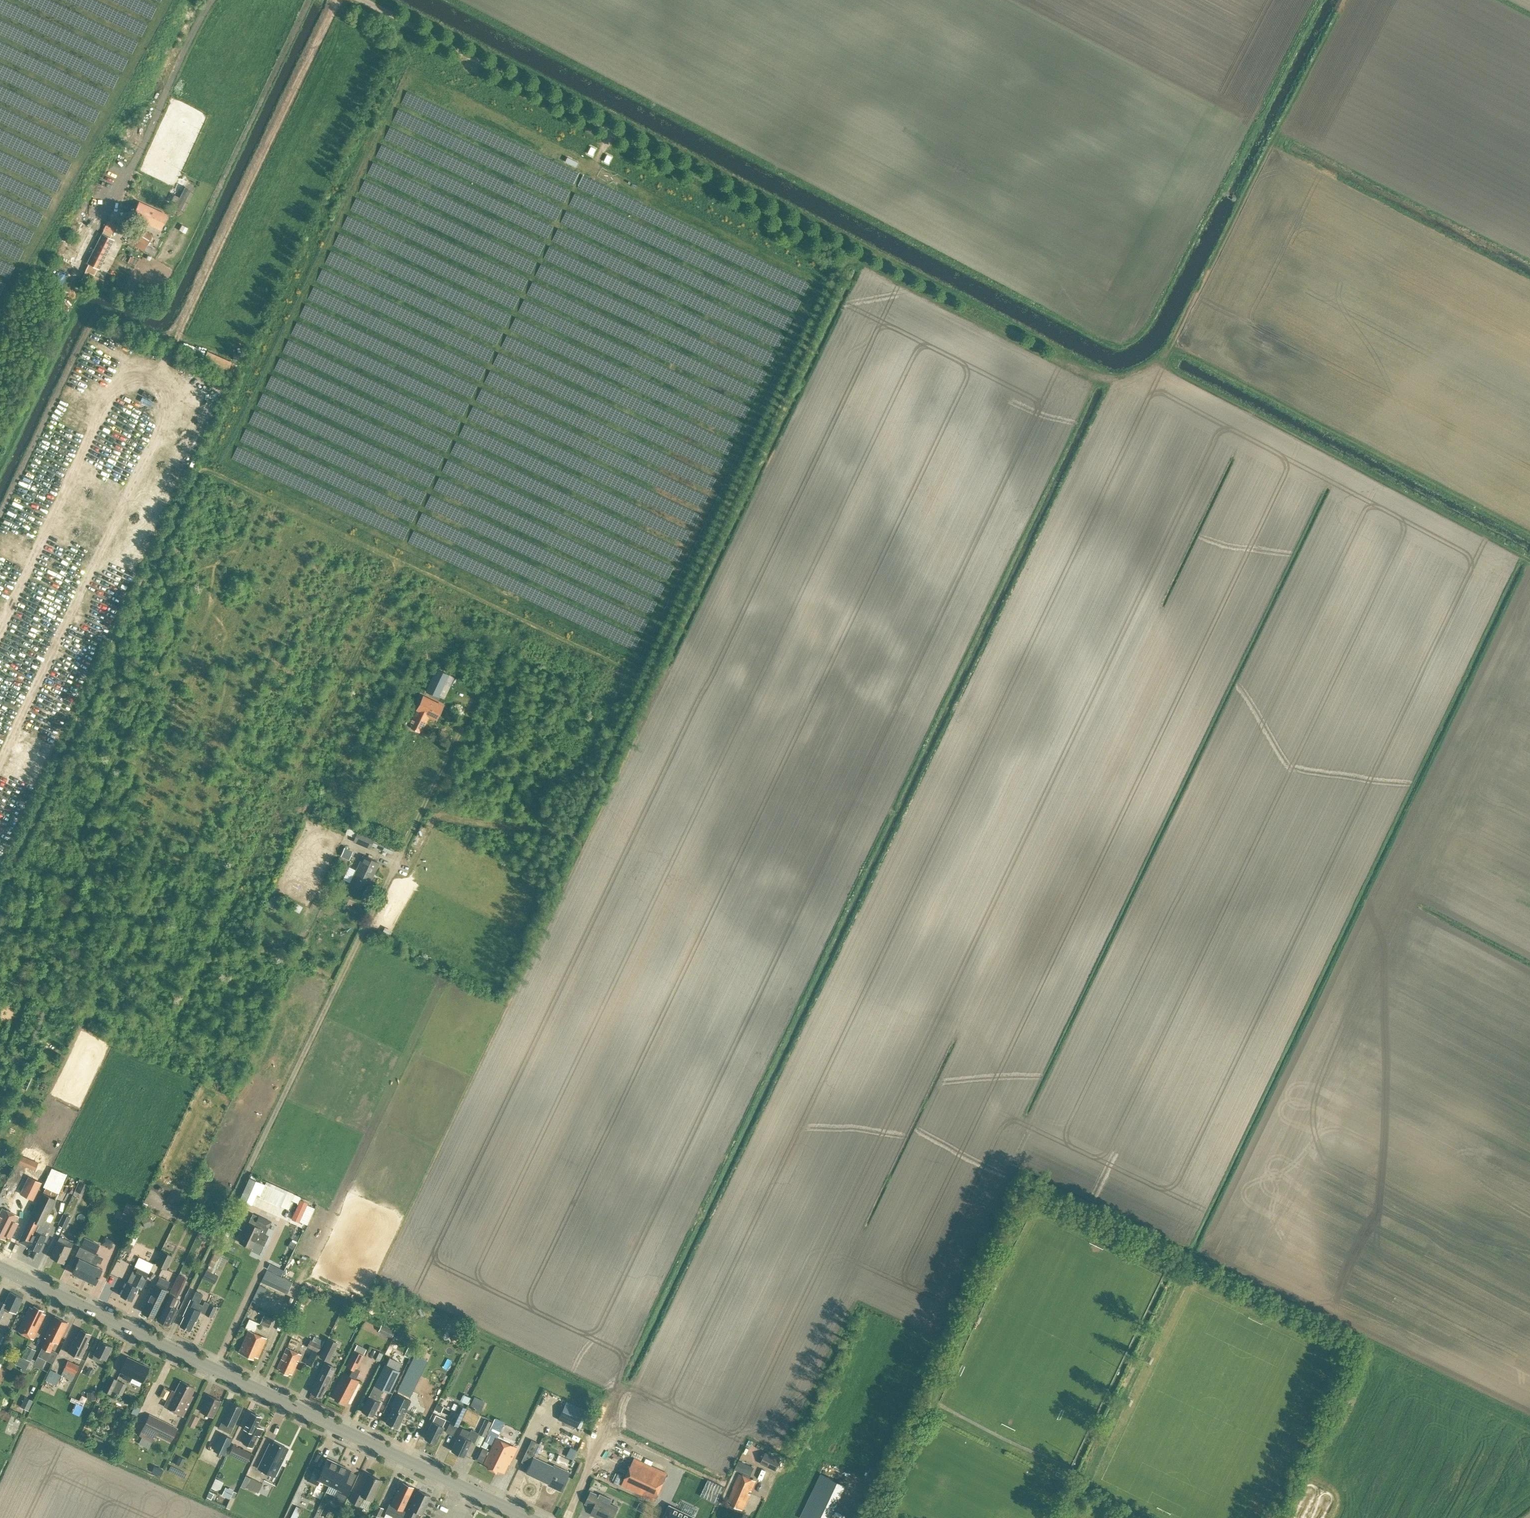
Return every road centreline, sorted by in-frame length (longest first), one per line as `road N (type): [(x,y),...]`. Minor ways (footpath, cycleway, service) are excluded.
road 1 (track): [(1529,560),(1163,366),(1089,375),(363,0)]
road 2 (unclassified): [(166,1346),(402,850)]
road 3 (primary): [(528,1517),(166,1346)]
road 4 (unclassified): [(125,179),(212,0)]
road 5 (primary): [(166,1346),(0,1268)]

